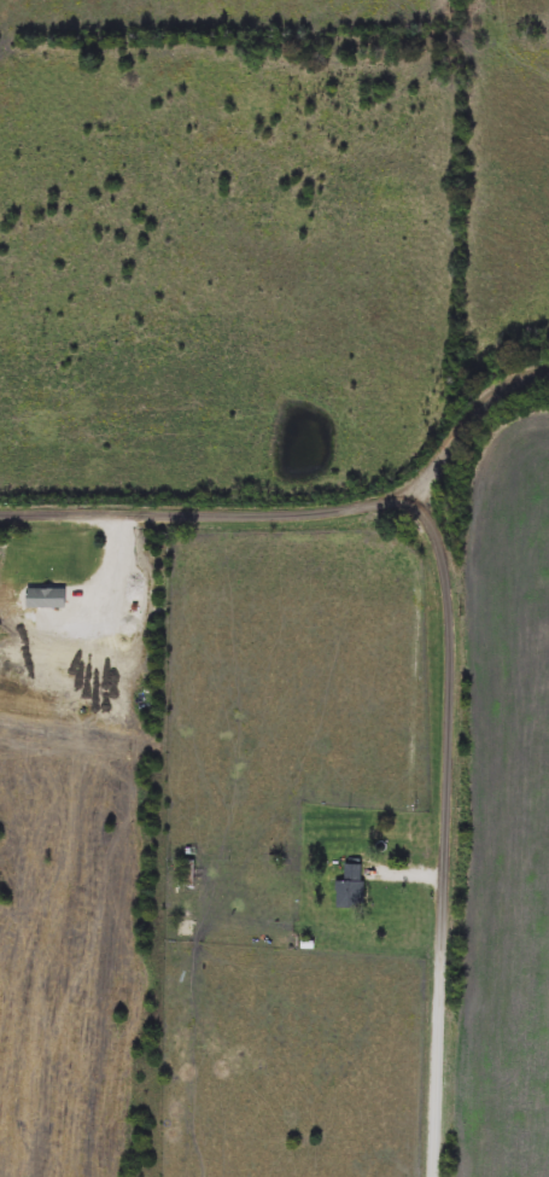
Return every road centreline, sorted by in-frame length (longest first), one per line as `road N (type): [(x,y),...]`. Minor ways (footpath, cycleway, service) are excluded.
road 1 (residential): [(434,1176),(452,486)]
road 2 (residential): [(0,509),(323,509),(452,486)]
road 3 (residential): [(410,870),(421,595),(411,559),(368,503)]
road 4 (track): [(452,486),(455,454),(475,414),(506,384),(548,369)]

